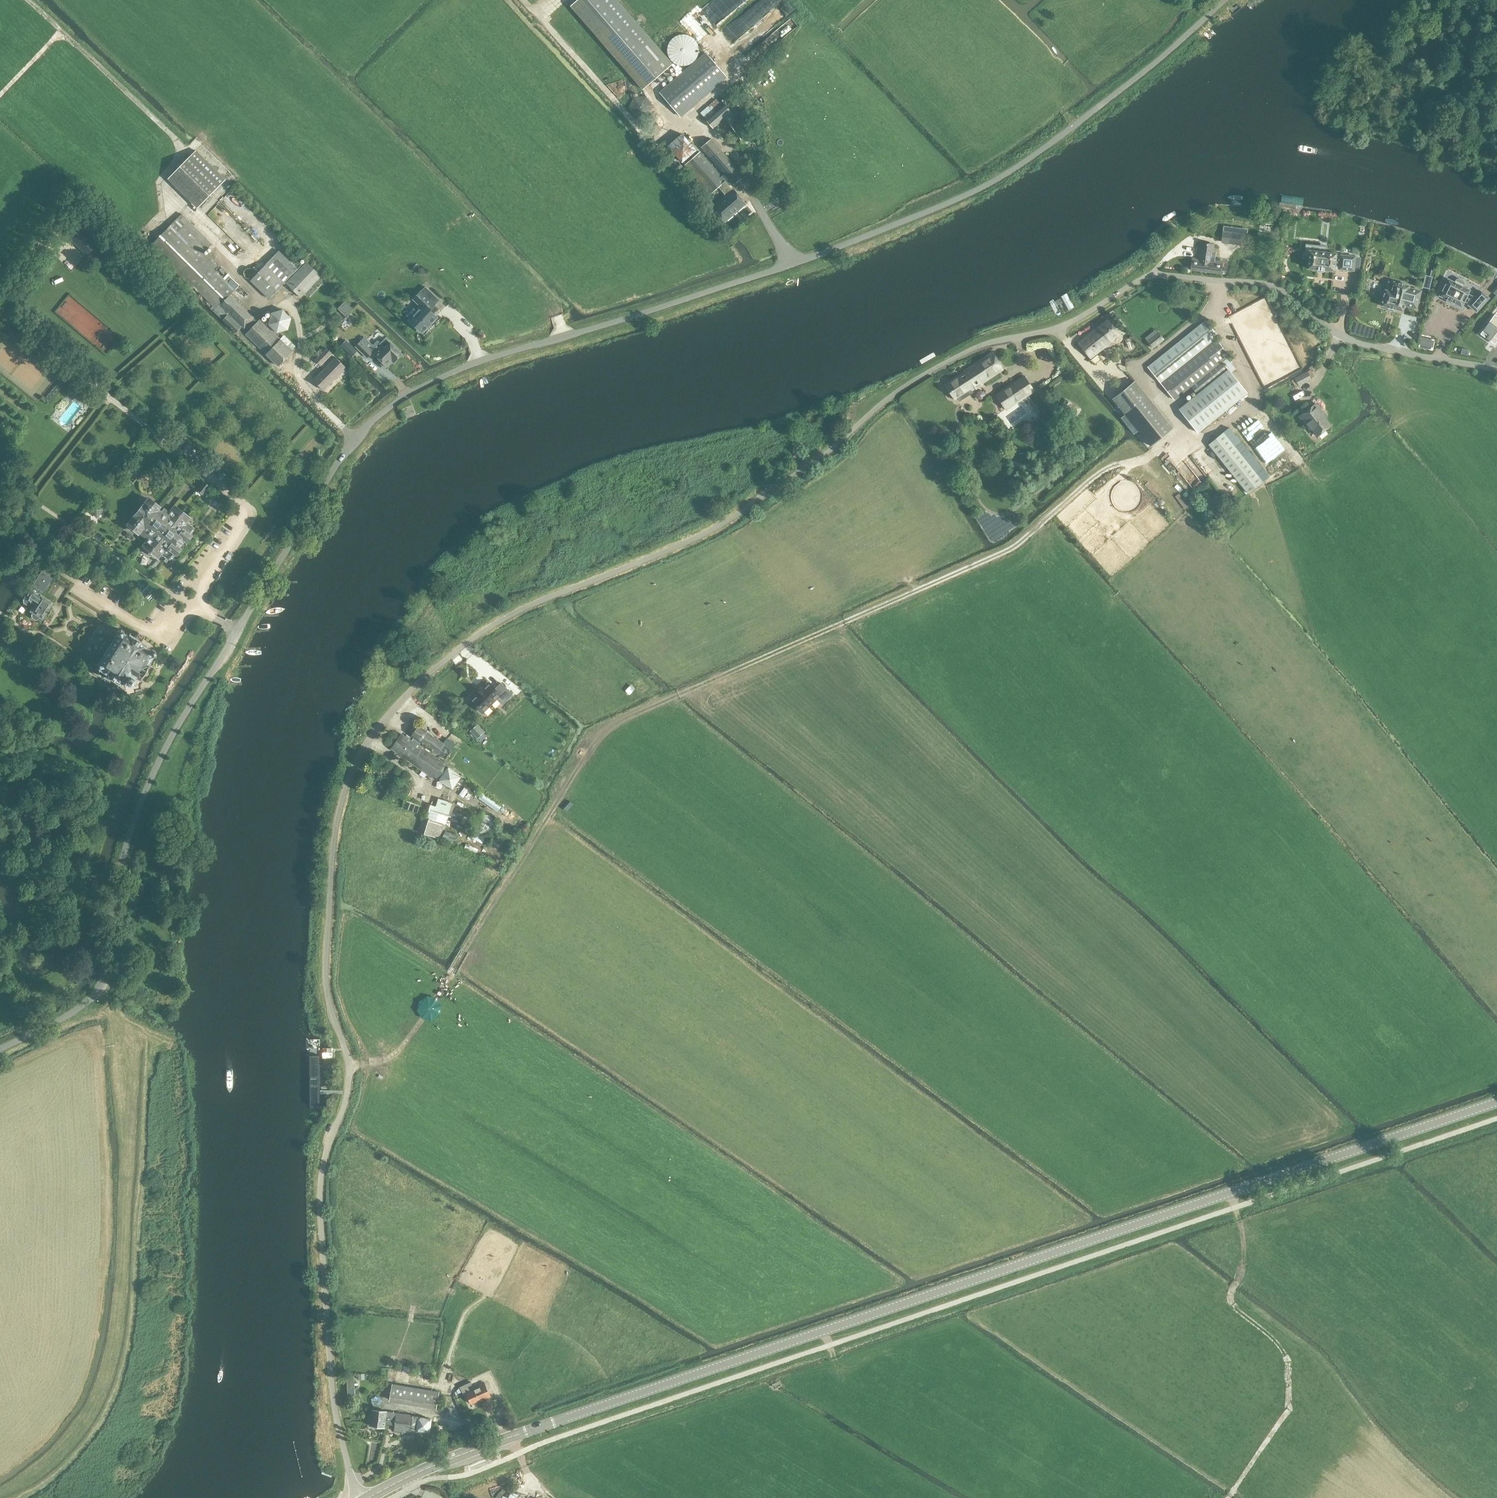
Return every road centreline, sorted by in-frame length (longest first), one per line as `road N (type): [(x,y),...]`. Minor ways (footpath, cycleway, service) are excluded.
road 1 (unclassified): [(360,1497),(334,1400),(320,1210),(323,1163),(351,1064),(329,1009),(326,948),(349,775),(410,691),(503,618),(735,516),(921,376),(980,345),(1062,327),(1147,277),(1267,284),(1355,341),(1496,371)]
road 2 (unclassified): [(0,1049),(73,1012),(100,985),(125,852),(155,769),(334,468),(379,415),(474,363),(790,265),(989,184),(1101,105),(1225,0)]
road 3 (secondary): [(366,1497),(542,1426),(1496,1103)]
road 4 (track): [(1143,459),(1102,473),(1014,547),(612,726),(400,1060),(351,1064)]
road 5 (track): [(355,438),(299,378),(299,317),(285,298),(271,306),(255,298),(223,247),(159,184),(184,147),(28,0)]
road 6 (track): [(524,0),(647,140),(678,124),(718,138),(749,176),(790,265)]
road 7 (track): [(1229,1497),(1289,1410),(1287,1357),(1231,1302),(1244,1260),(1230,1193)]
road 8 (track): [(128,1252),(116,1368),(64,1459),(8,1497)]
road 9 (track): [(128,1252),(140,1047),(95,992)]
road 10 (track): [(1223,280),(1218,313),(1258,403),(1204,439),(1181,439),(1143,459)]
road 11 (track): [(966,0),(1075,125)]
road 12 (track): [(557,620),(660,703)]

